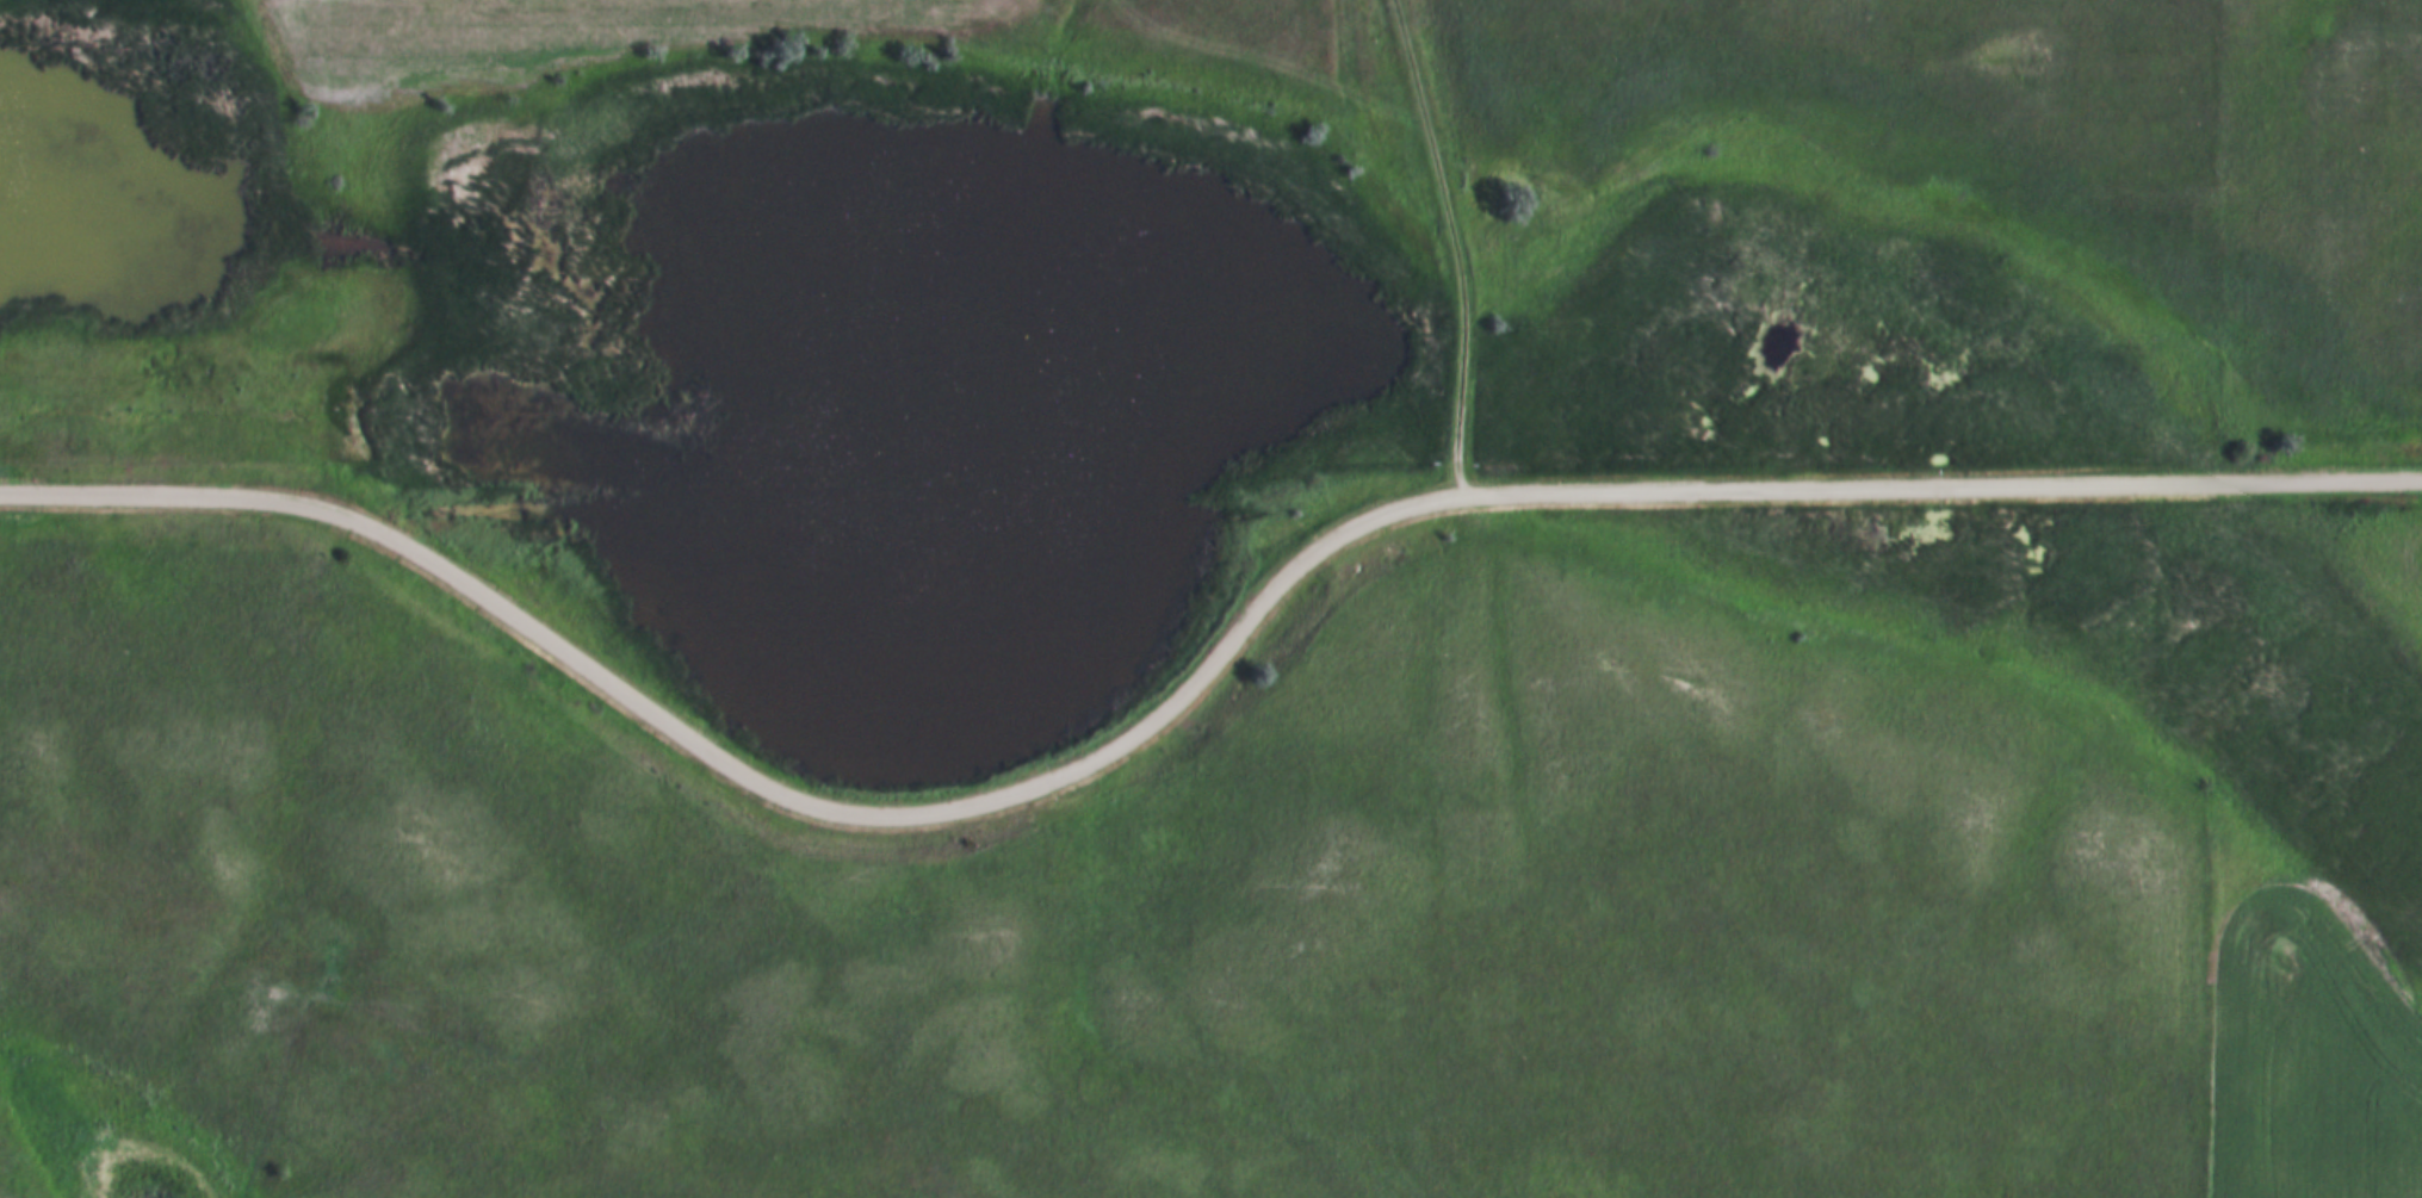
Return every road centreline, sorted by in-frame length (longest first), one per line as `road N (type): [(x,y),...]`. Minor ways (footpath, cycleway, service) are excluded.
road 1 (residential): [(0,483),(265,486),(347,507),(422,544),(748,770),(828,796),(912,805),(997,793),(1076,763),(1163,707),(1291,561),(1363,519),(1443,492),(1509,485),(2421,478)]
road 2 (track): [(1463,489),(1463,268),(1402,0)]

